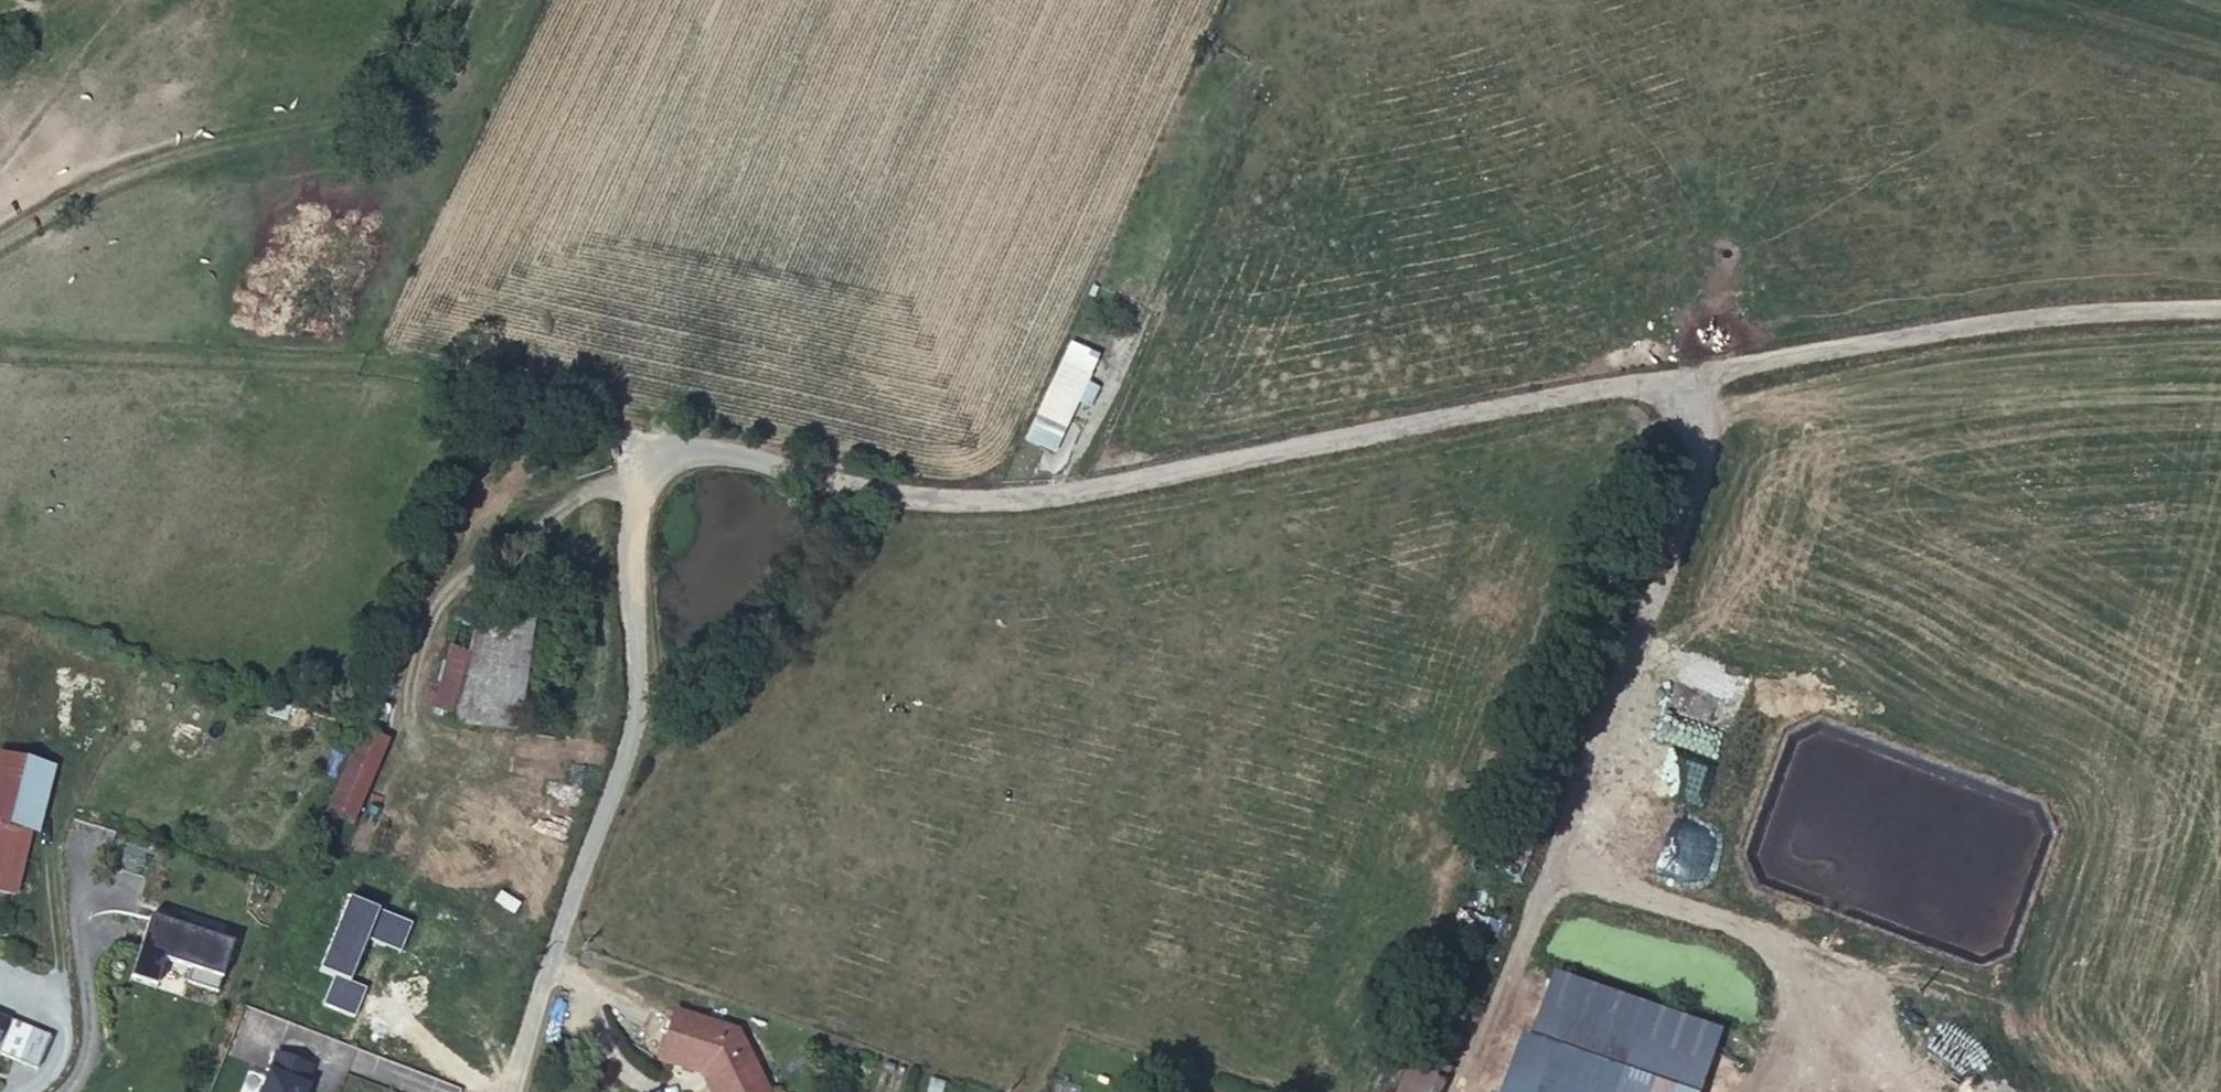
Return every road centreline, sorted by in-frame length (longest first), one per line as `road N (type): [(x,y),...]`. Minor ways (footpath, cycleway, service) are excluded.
road 1 (unclassified): [(1568,866),(1561,821),(1702,460),(1712,412),(1699,371),(1023,494),(950,497),(845,483),(724,447),(673,447),(641,464)]
road 2 (residential): [(500,1091),(624,720),(627,523),(641,464)]
road 3 (track): [(0,242),(157,158),(377,110),(430,65),(460,0)]
road 4 (track): [(2220,303),(2057,309),(1699,371)]

